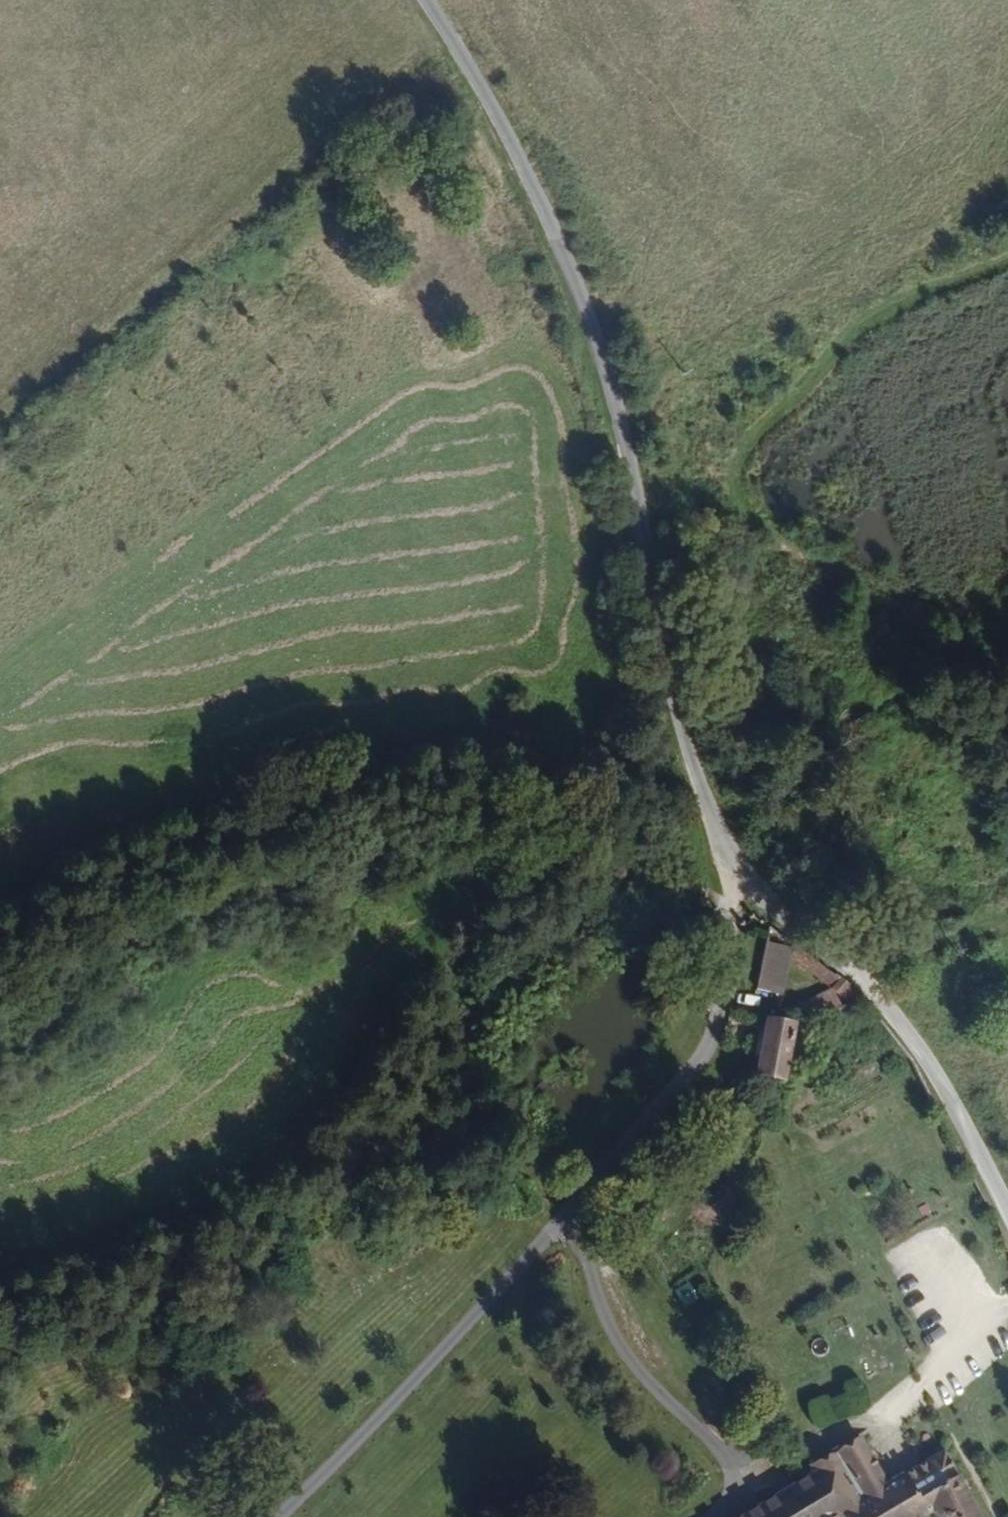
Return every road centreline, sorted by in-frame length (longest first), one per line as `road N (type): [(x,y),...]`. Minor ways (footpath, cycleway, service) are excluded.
road 1 (unclassified): [(427,0),(547,216),(605,366),(703,820),(751,894),(865,990),(940,1080),(1007,1214)]
road 2 (track): [(701,1516),(727,1487),(716,1463),(599,1334),(575,1258),(553,1232)]

